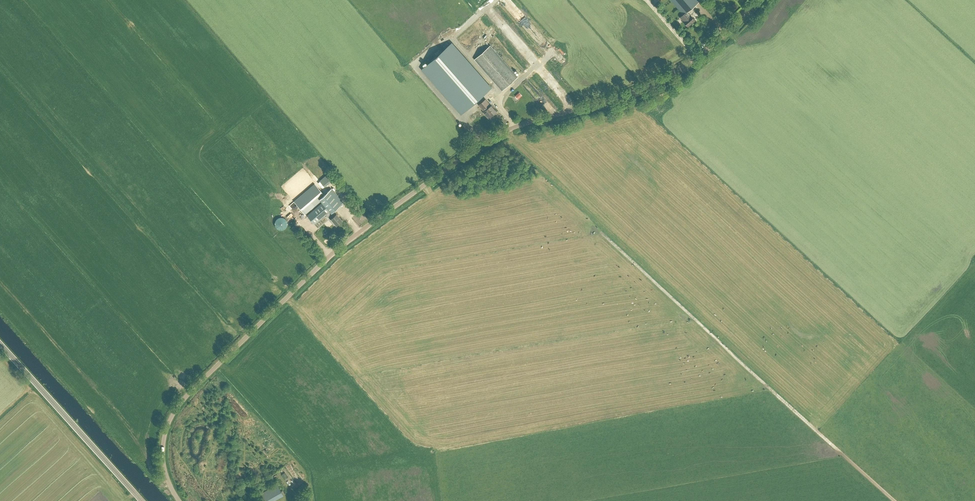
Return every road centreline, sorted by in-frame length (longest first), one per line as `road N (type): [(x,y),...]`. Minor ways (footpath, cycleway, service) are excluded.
road 1 (unclassified): [(180,500),(163,453),(172,416),(330,255),(485,141),(669,74),(755,0)]
road 2 (tertiary): [(142,500),(0,344)]

